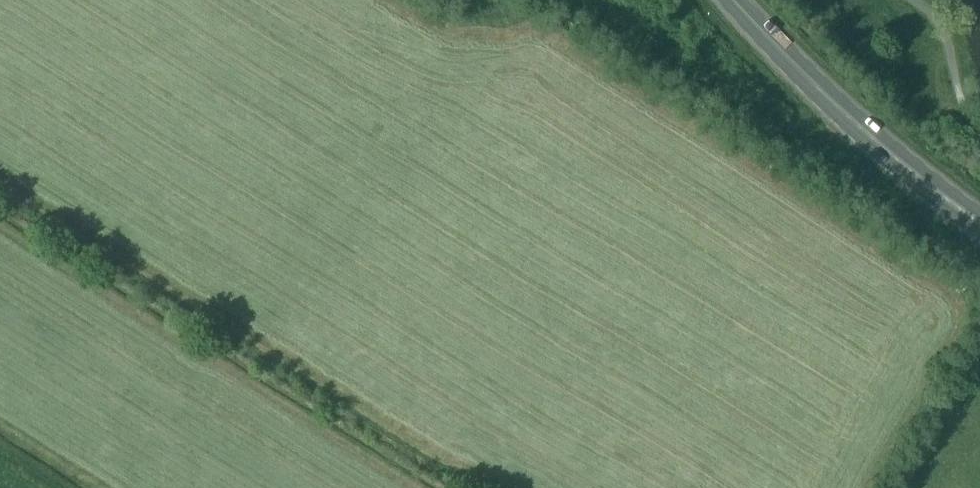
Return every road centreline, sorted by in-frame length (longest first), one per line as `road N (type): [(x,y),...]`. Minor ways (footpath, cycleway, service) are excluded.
road 1 (primary): [(910,168),(734,0)]

